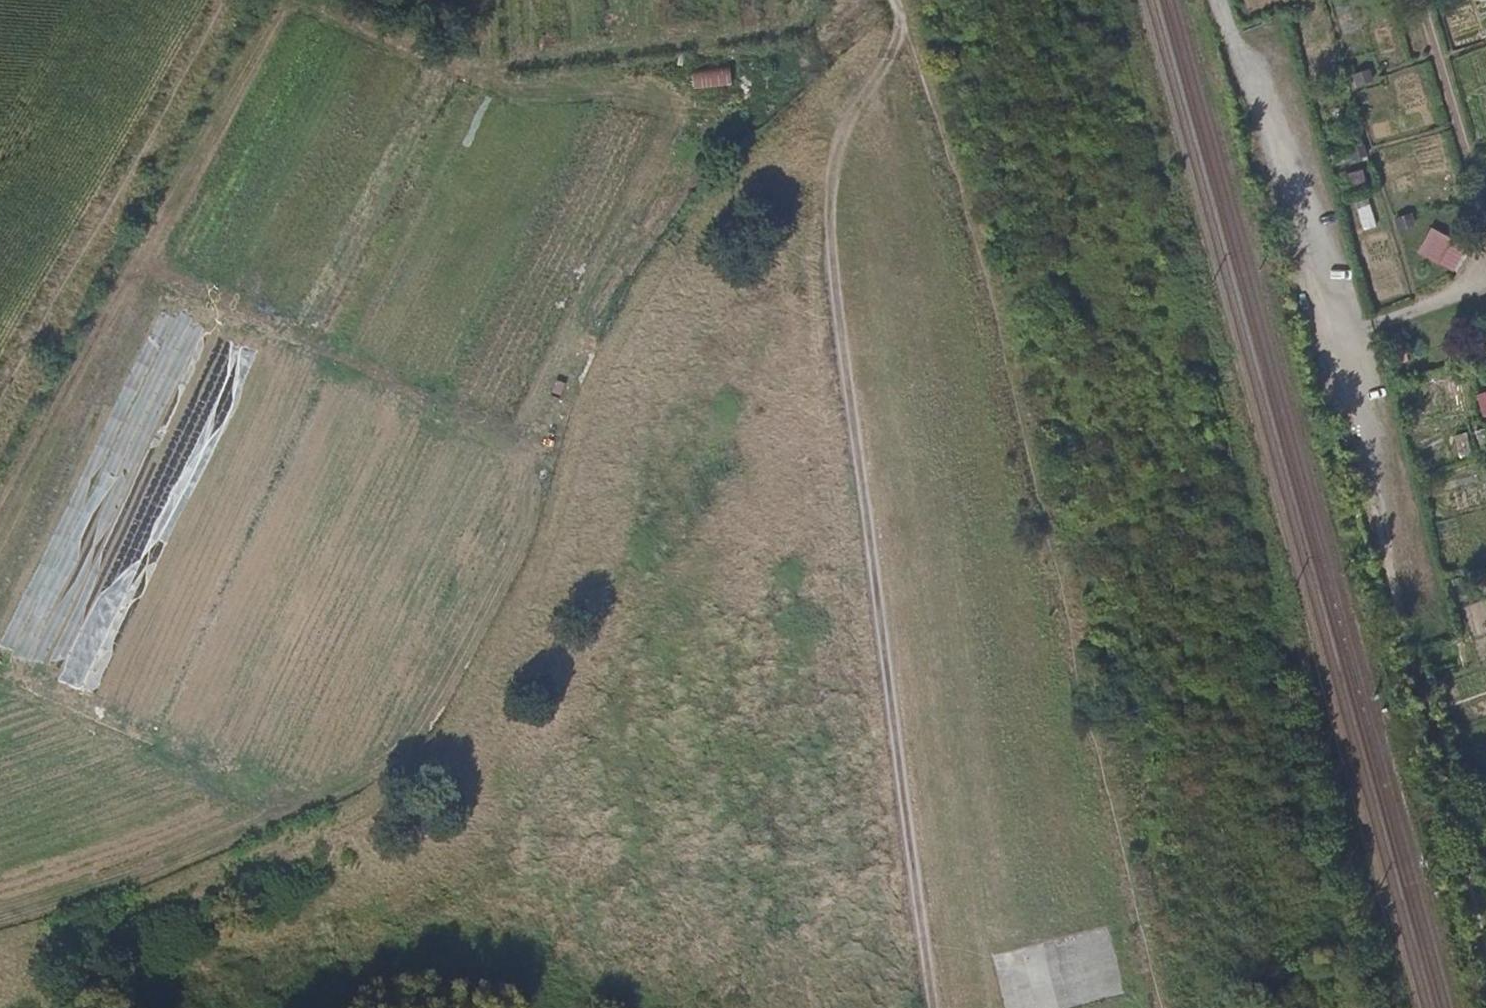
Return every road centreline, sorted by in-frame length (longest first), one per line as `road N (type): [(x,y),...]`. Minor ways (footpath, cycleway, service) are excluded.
road 1 (track): [(933,1007),(826,216),(852,114),(916,19)]
road 2 (track): [(233,0),(0,400)]
road 3 (track): [(1405,630),(1485,945)]
road 4 (track): [(1485,216),(1422,0)]
road 5 (track): [(1320,331),(1485,281)]

